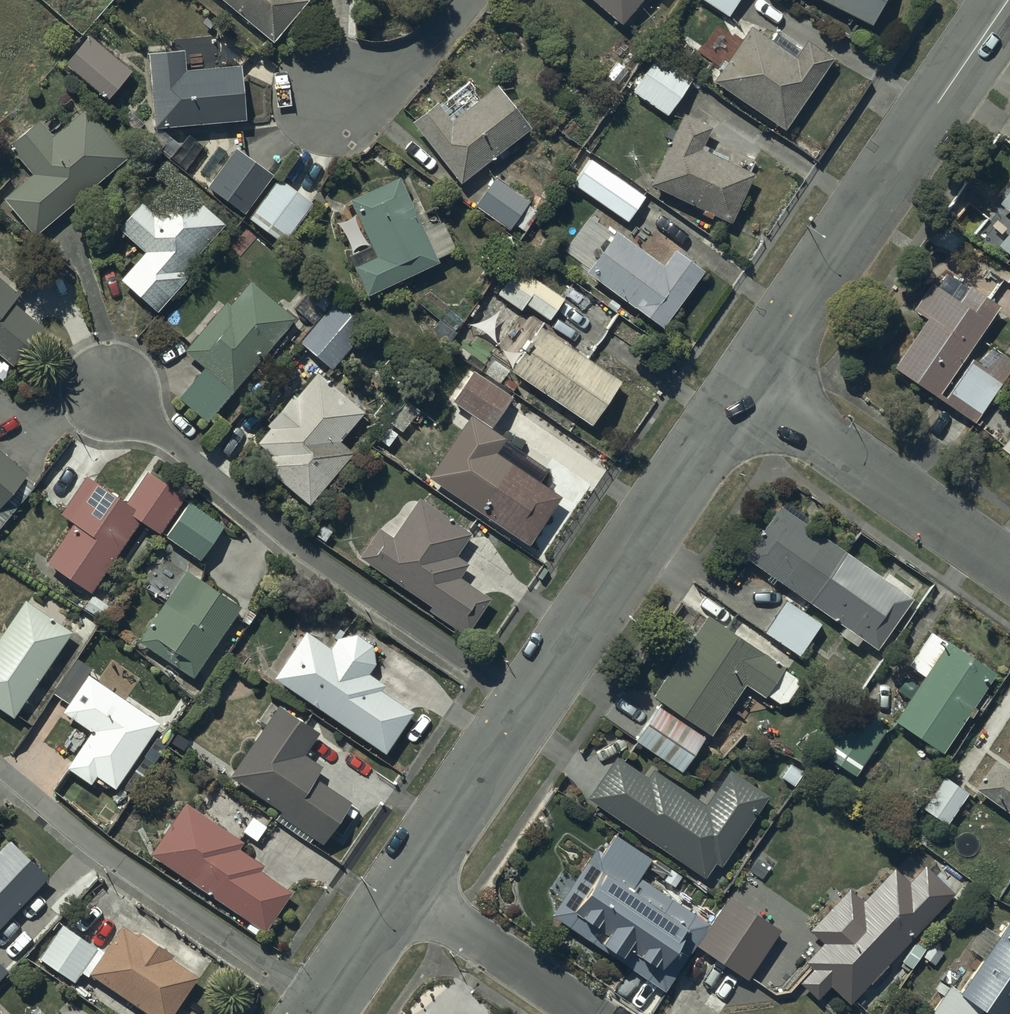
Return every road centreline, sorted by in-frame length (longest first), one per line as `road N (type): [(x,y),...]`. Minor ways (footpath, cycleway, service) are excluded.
road 1 (residential): [(527,704),(301,549),(107,390)]
road 2 (unclassified): [(742,390),(1008,0)]
road 3 (residential): [(325,1008),(105,855),(0,769)]
road 4 (unclassified): [(527,704),(742,390)]
road 5 (residential): [(742,390),(1009,569)]
road 6 (unclassified): [(401,891),(527,704)]
road 7 (residential): [(401,891),(583,1013)]
road 8 (unclassified): [(325,1008),(401,891)]

